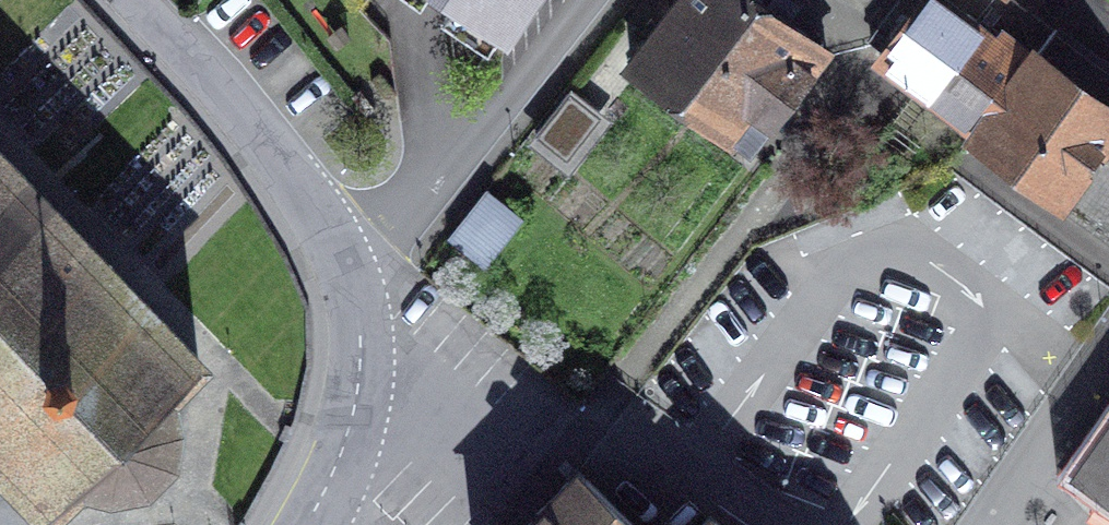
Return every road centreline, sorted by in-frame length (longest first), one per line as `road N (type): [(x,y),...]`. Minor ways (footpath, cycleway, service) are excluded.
road 1 (residential): [(357,395),(600,423),(649,437),(782,524)]
road 2 (residential): [(339,253),(407,211),(492,127),(587,0)]
road 3 (residential): [(339,253),(243,117),(133,0)]
road 4 (residential): [(357,395),(361,344),(339,253)]
road 5 (residential): [(306,524),(357,395)]

